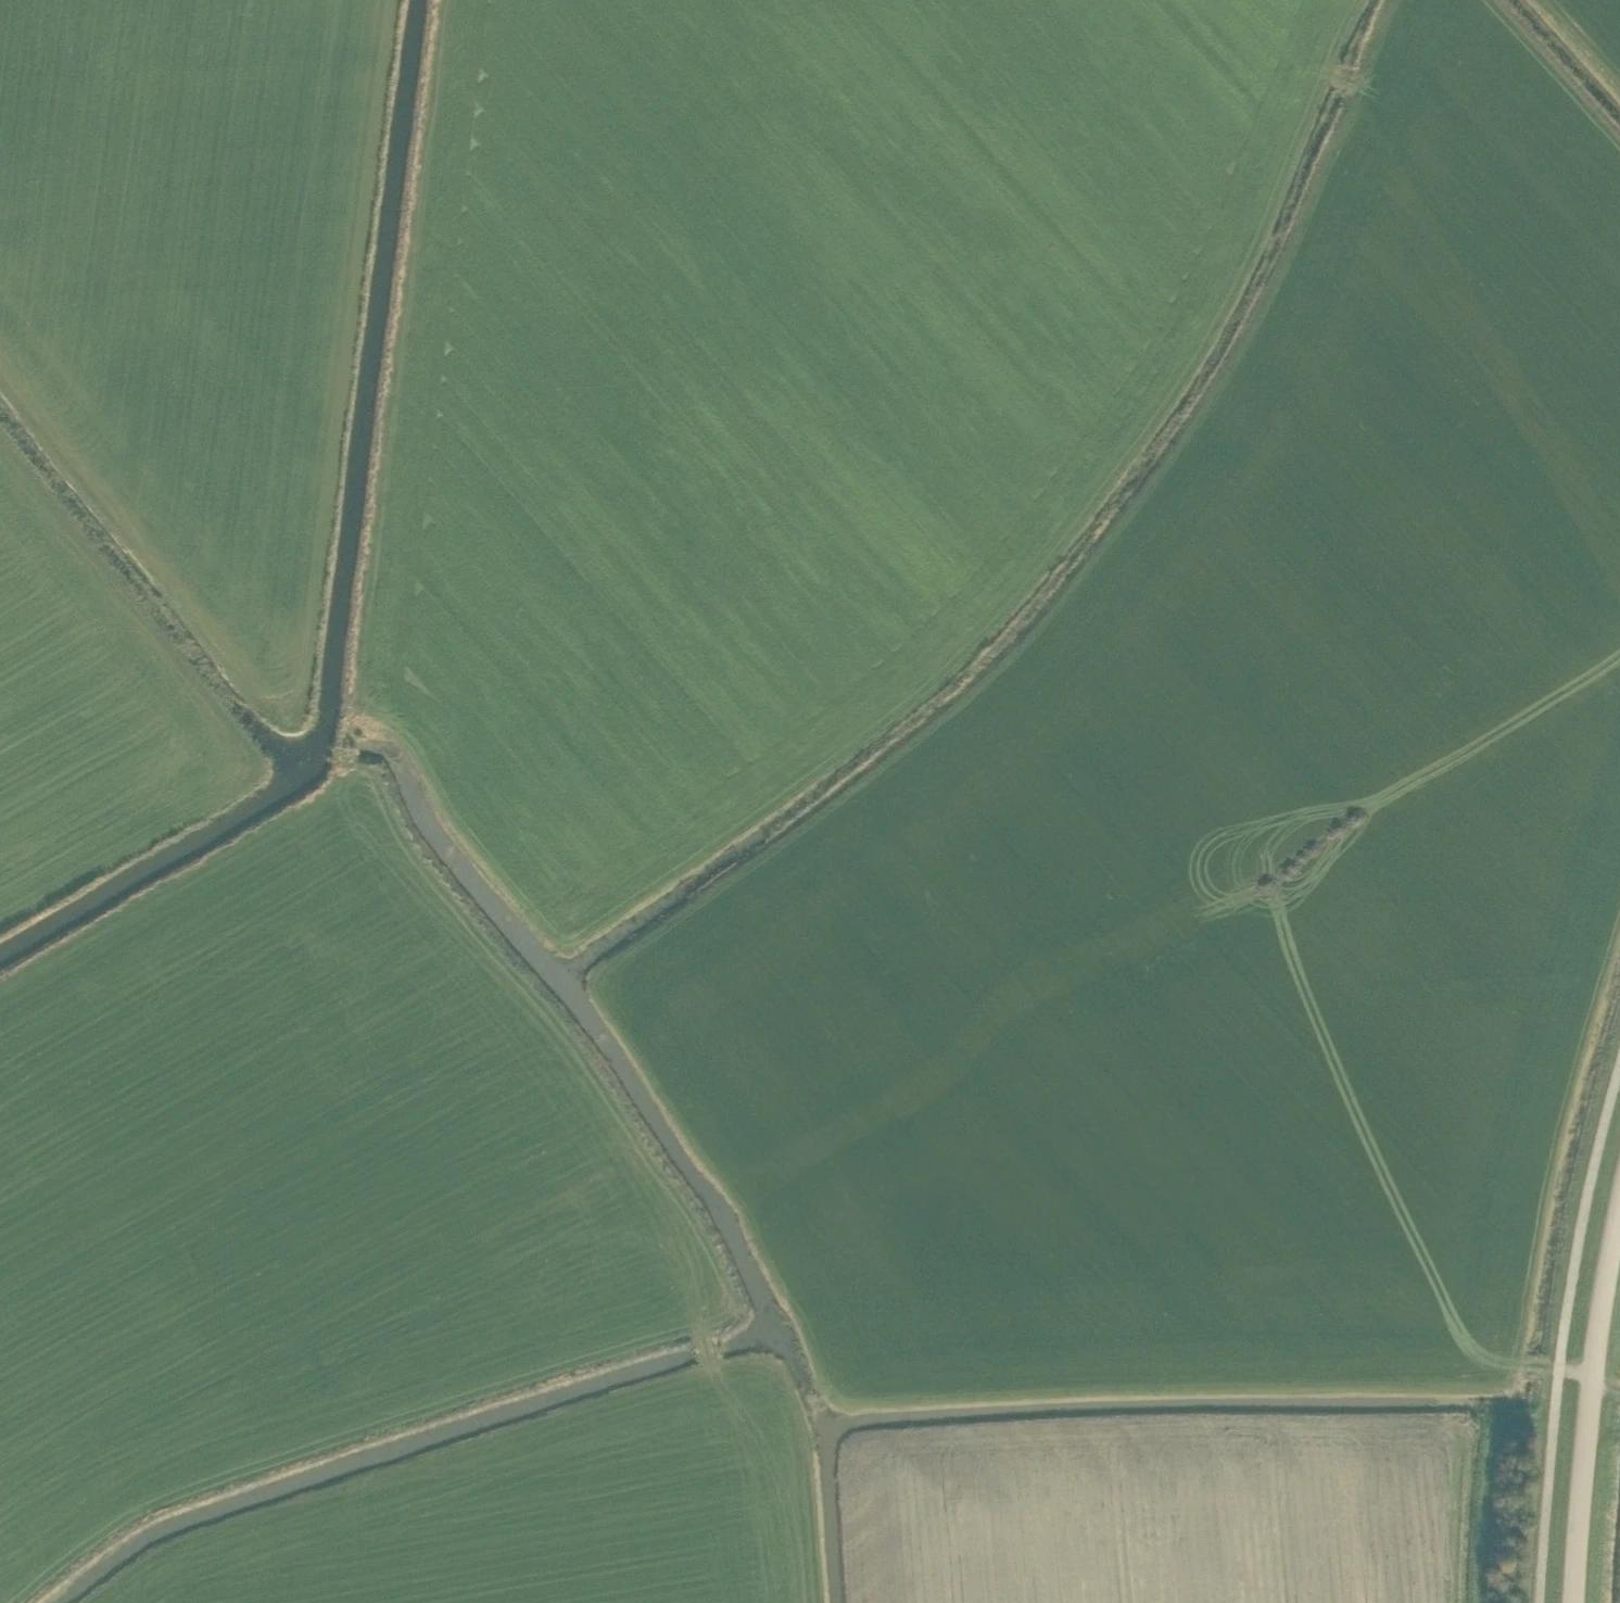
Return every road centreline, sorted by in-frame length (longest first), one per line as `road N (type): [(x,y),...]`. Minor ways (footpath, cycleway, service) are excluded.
road 1 (tertiary): [(1572,1602),(1595,1342),(1619,1209)]

